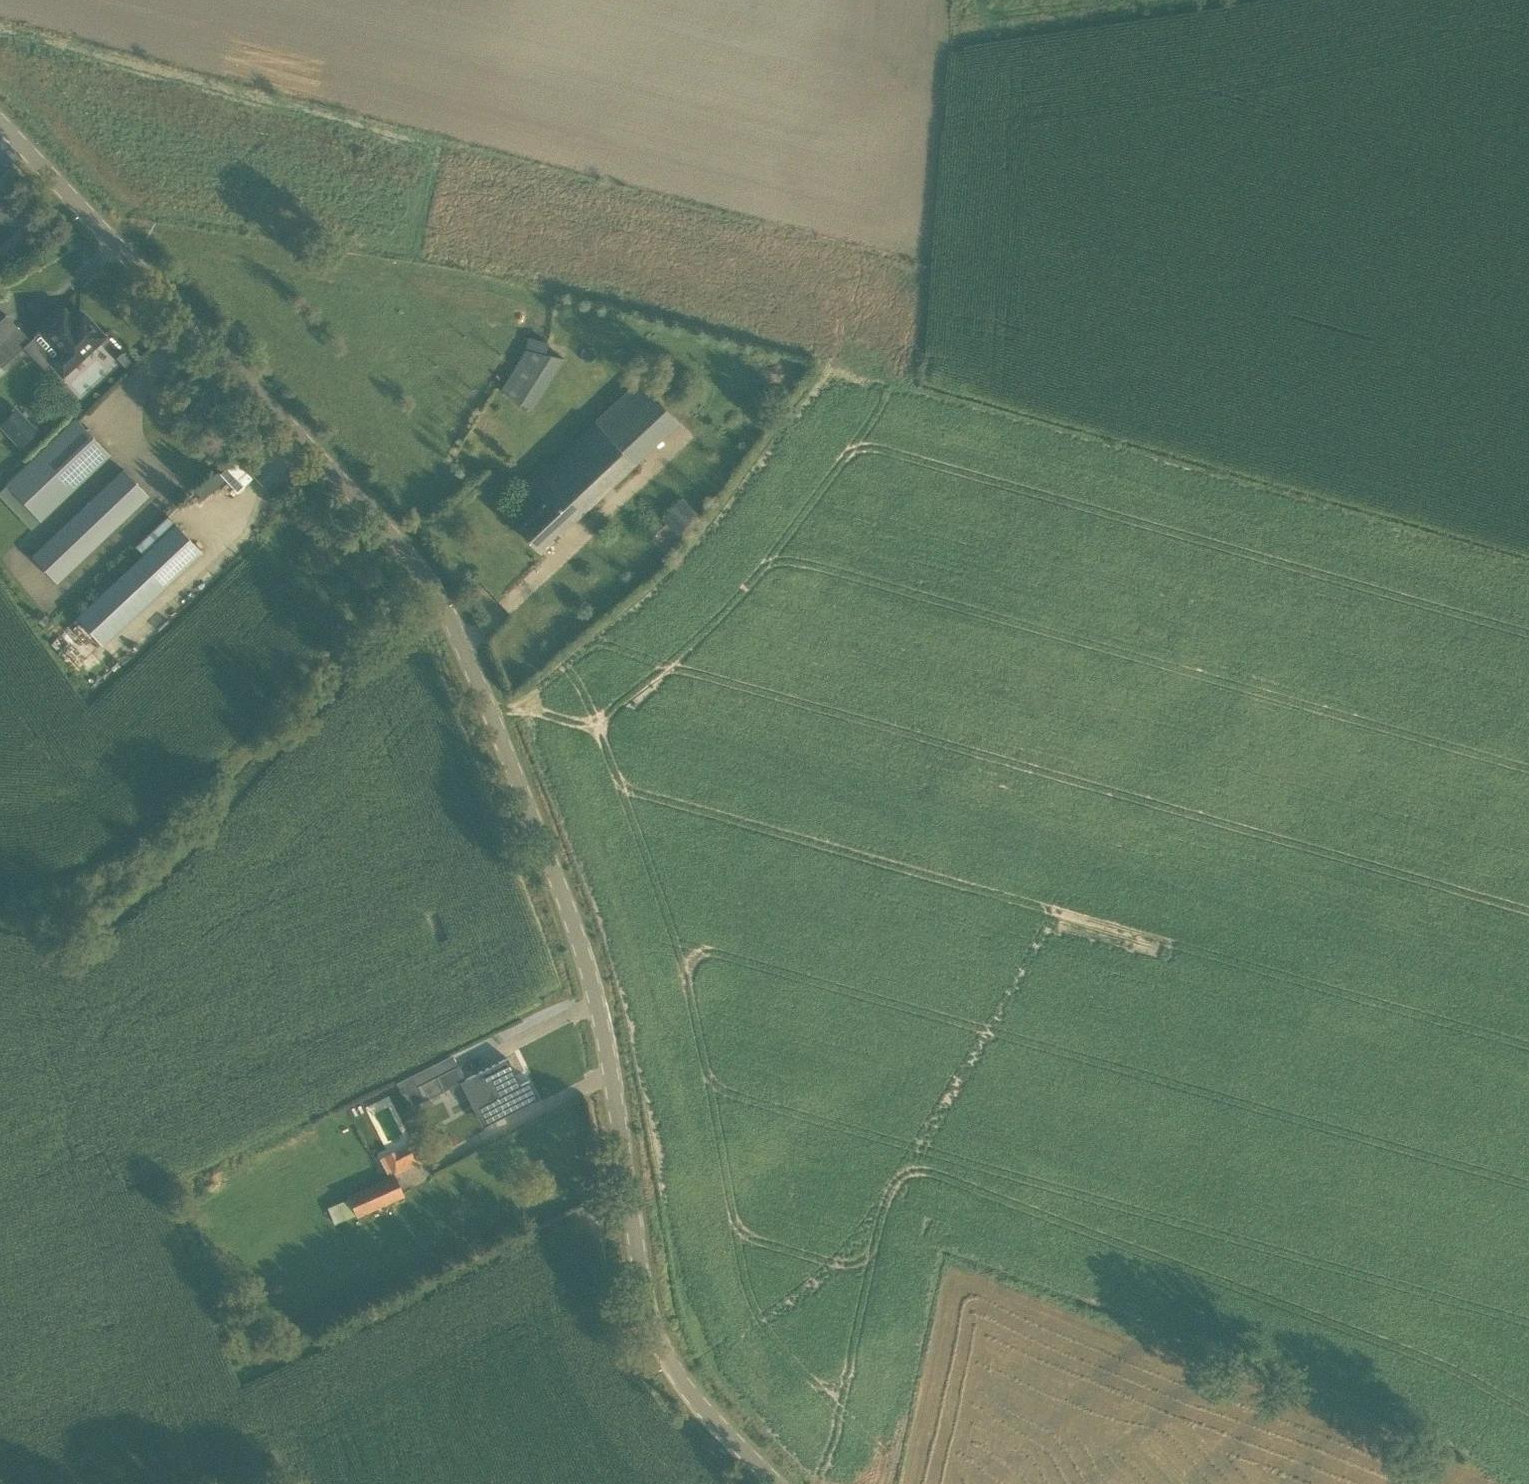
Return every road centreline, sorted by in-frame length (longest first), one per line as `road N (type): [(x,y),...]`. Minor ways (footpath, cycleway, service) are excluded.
road 1 (unclassified): [(775,1483),(682,1394),(642,1314),(605,1056),(497,732),(415,567),(364,501),(0,125)]

